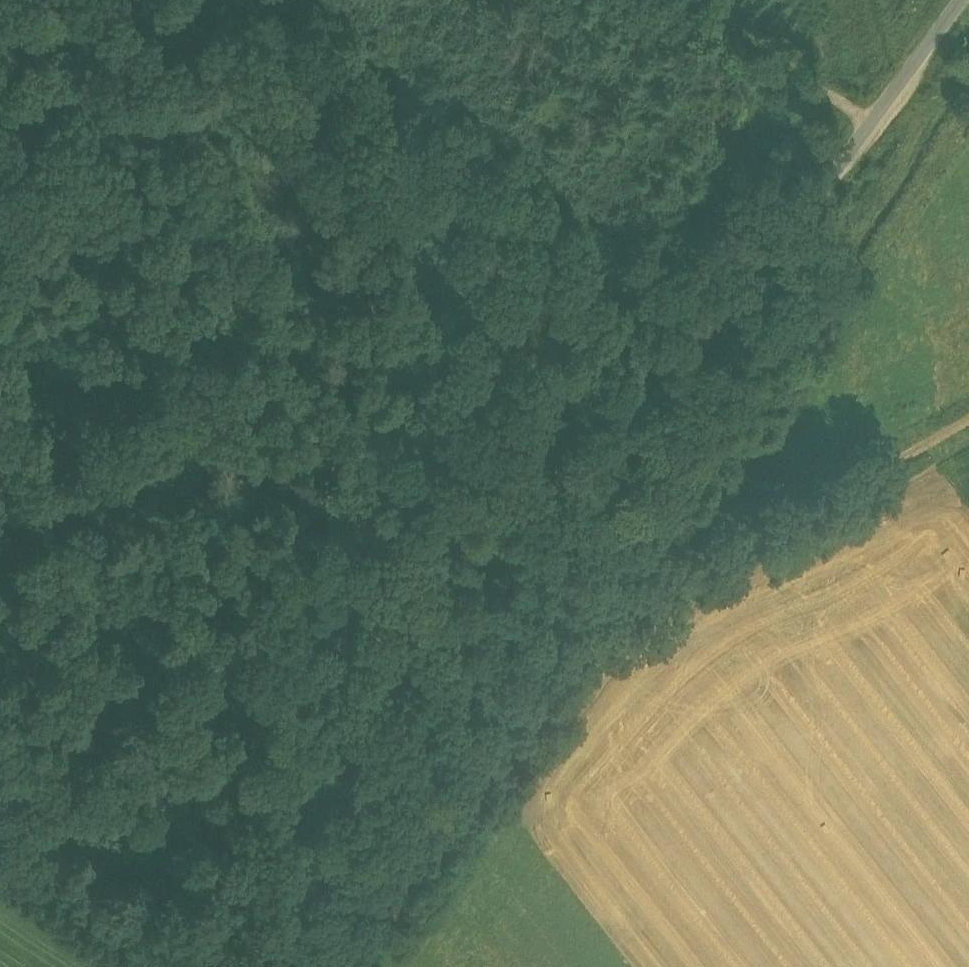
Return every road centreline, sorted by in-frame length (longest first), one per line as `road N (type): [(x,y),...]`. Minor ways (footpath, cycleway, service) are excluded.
road 1 (unclassified): [(288,966),(968,7)]
road 2 (track): [(543,609),(968,391)]
road 3 (track): [(881,131),(645,0)]
road 4 (unclassified): [(0,851),(153,966)]

